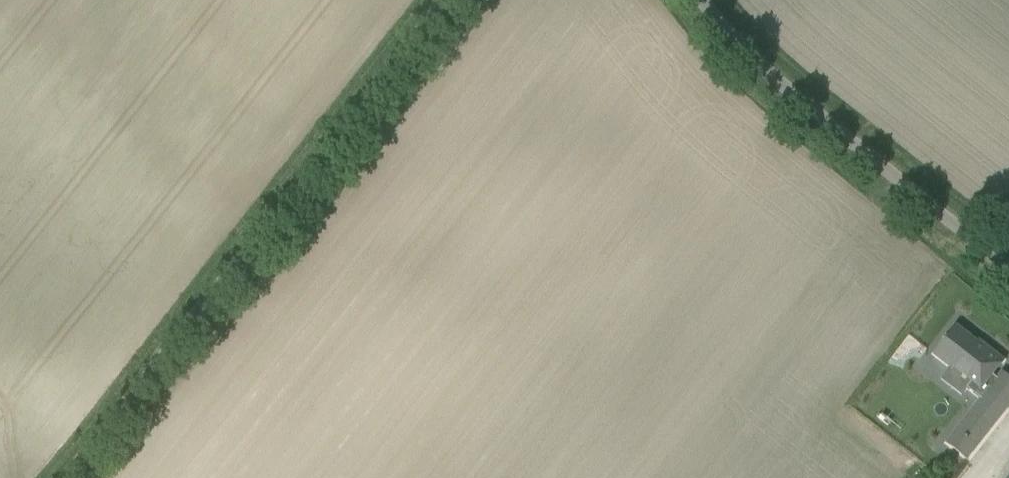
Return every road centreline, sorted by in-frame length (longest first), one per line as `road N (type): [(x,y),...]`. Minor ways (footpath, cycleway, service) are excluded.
road 1 (unclassified): [(75,477),(461,0)]
road 2 (unclassified): [(1008,275),(784,92),(699,0)]

